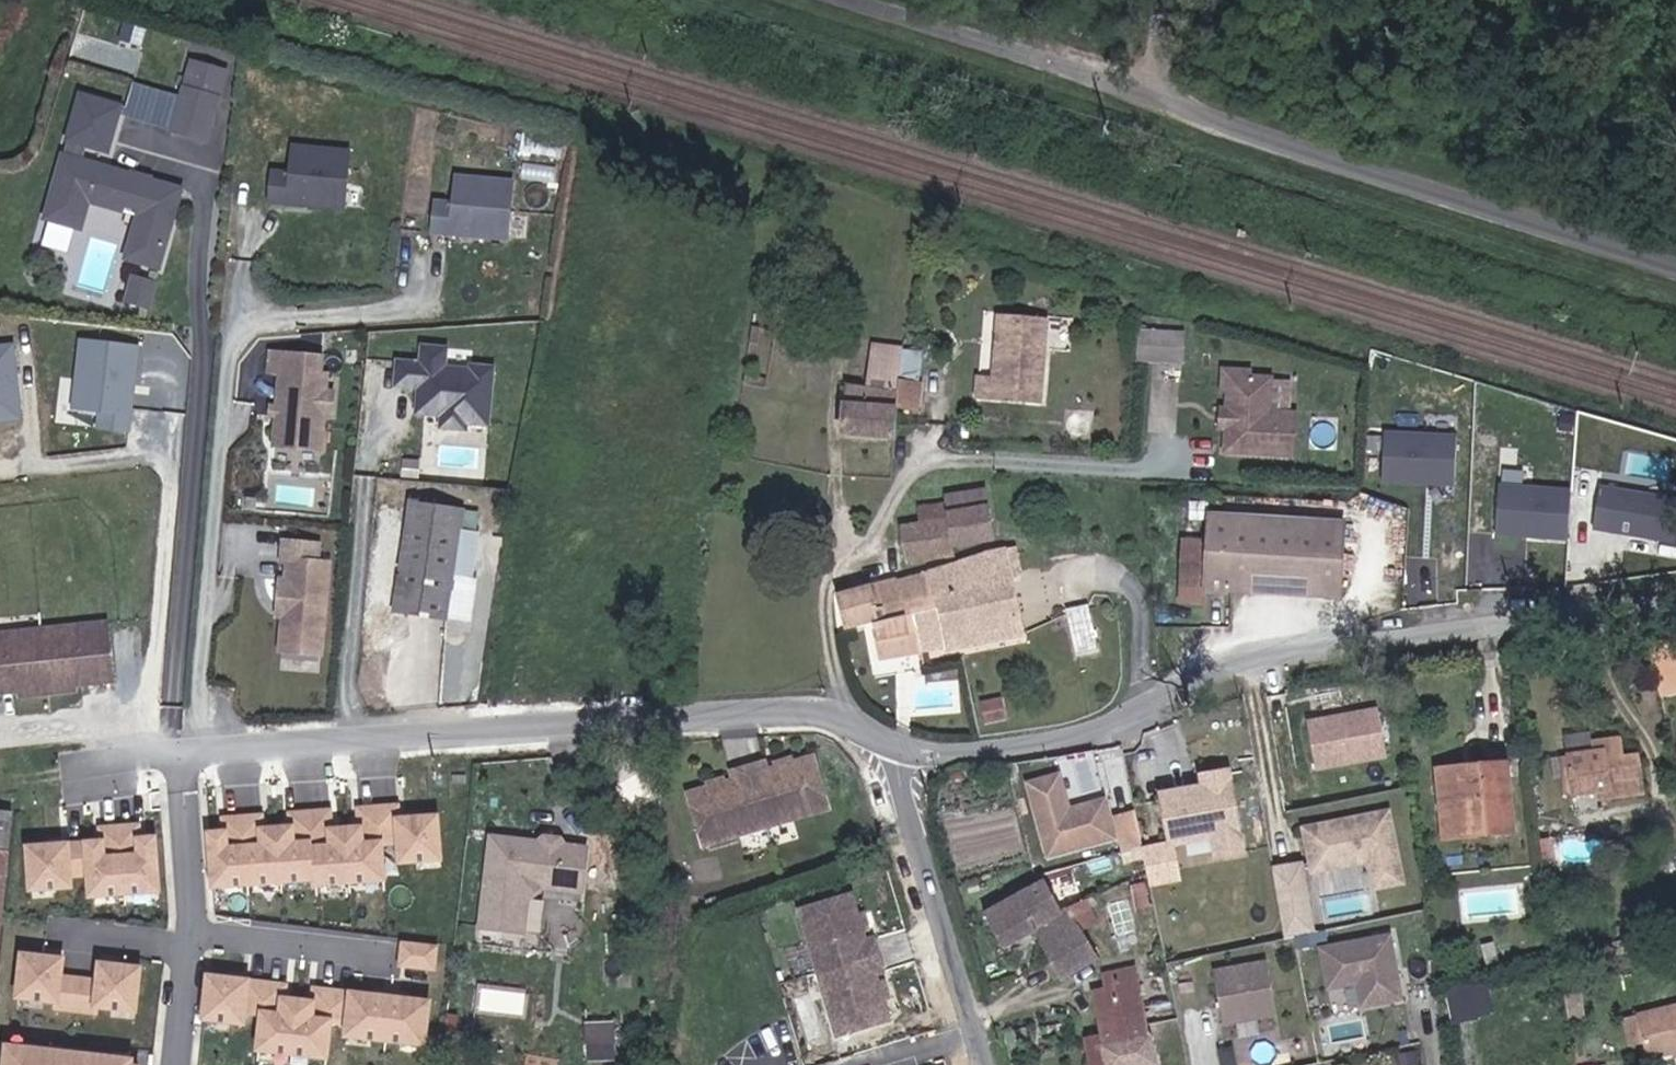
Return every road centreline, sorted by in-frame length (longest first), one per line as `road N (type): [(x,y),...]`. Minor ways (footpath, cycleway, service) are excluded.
road 1 (residential): [(178,756),(804,707),(844,715),(905,749)]
road 2 (residential): [(1675,259),(1122,84)]
road 3 (residential): [(1161,697),(1231,660),(1569,611),(1675,612)]
road 4 (residential): [(990,1064),(902,769),(905,749)]
road 5 (residential): [(1122,84),(836,0)]
road 6 (residential): [(1161,697),(1098,730),(994,749),(905,749)]
road 7 (residential): [(193,932),(389,956)]
road 8 (residential): [(178,756),(193,932)]
road 9 (residential): [(191,950),(59,928)]
road 10 (residential): [(1132,576),(1161,697)]

